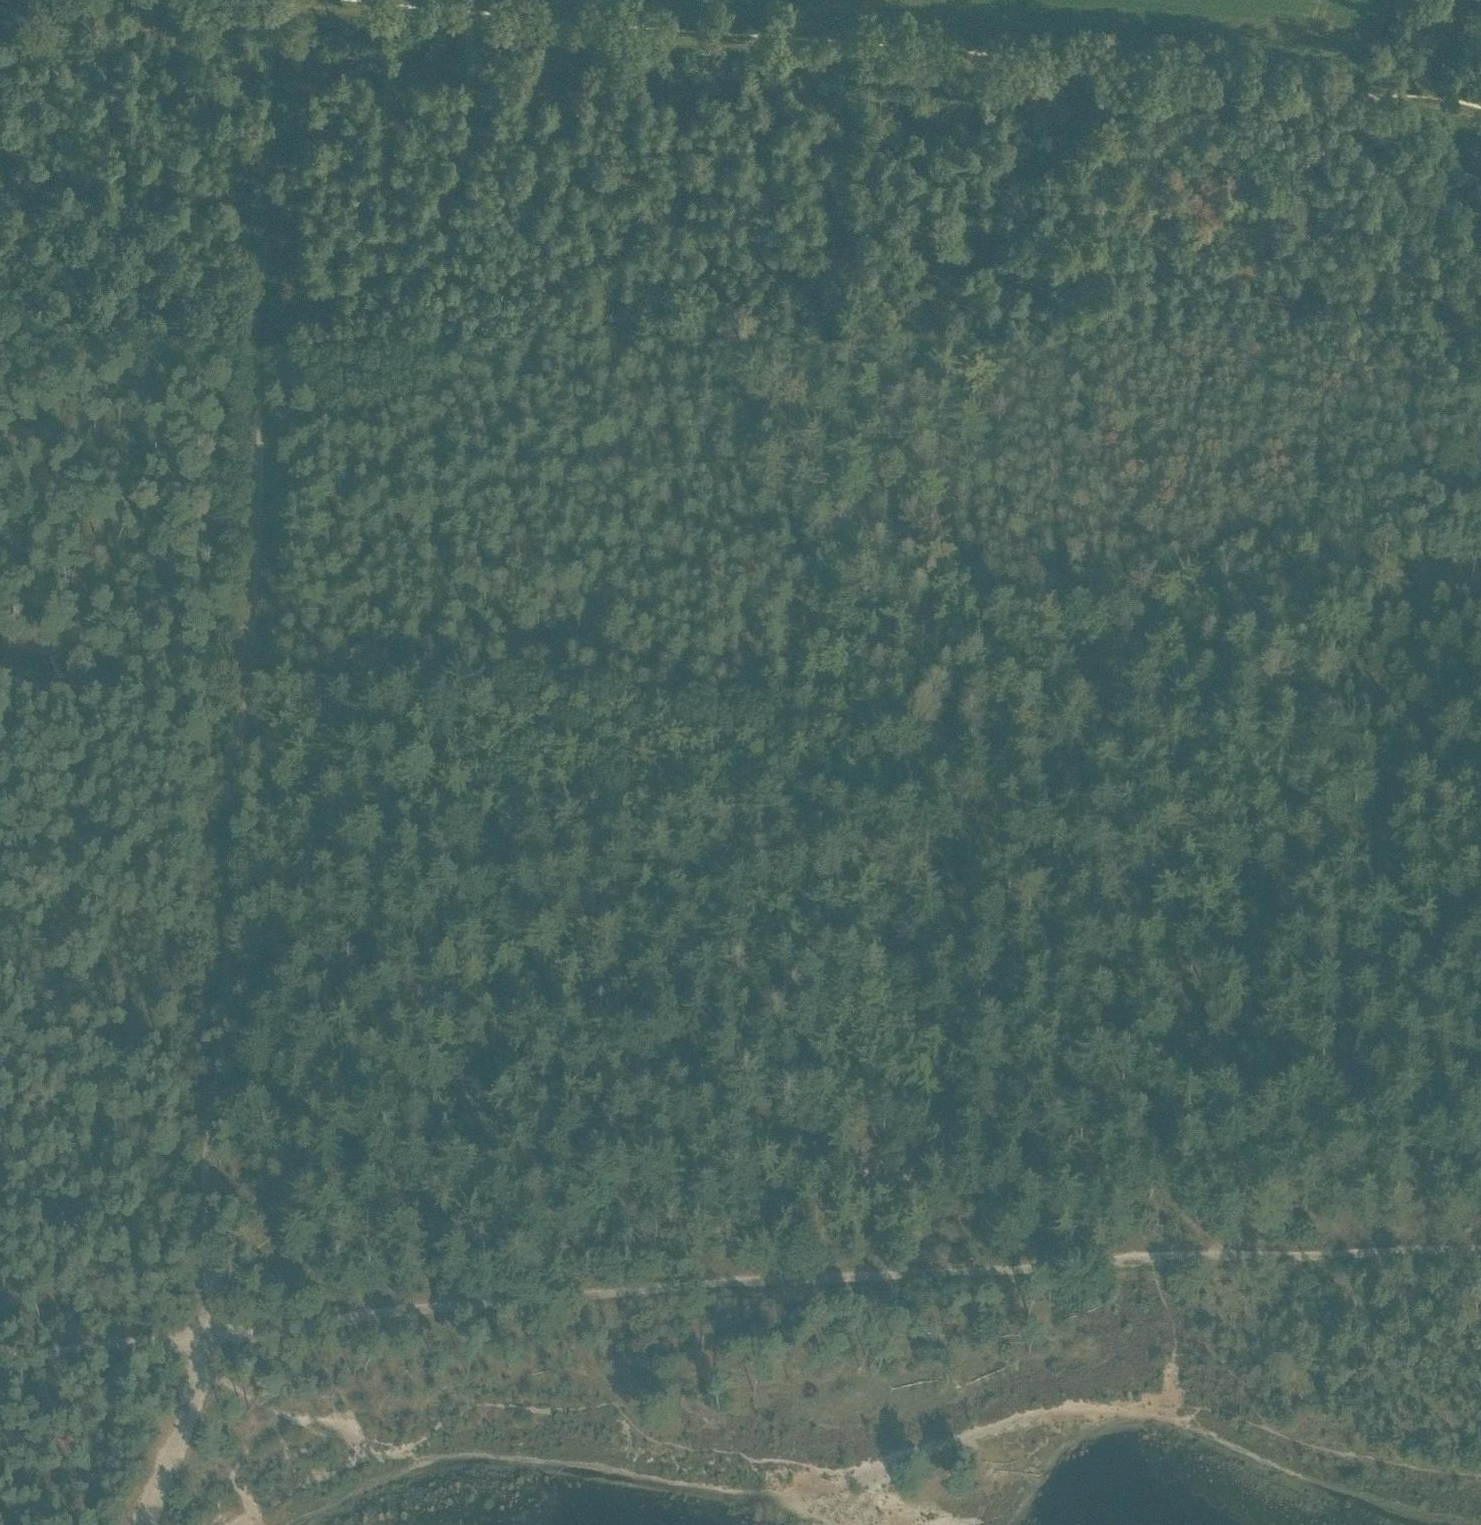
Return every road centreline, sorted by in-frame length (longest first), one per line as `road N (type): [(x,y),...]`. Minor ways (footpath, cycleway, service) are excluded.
road 1 (track): [(202,0),(889,60),(1323,81),(1480,123)]
road 2 (track): [(1480,1253),(1234,1259),(529,1301),(213,1340)]
road 3 (track): [(581,707),(0,657)]
road 4 (track): [(870,160),(797,729)]
road 5 (track): [(1076,757),(1480,780)]
road 6 (track): [(797,729),(1076,757)]
road 7 (track): [(797,729),(581,707)]
road 8 (track): [(213,1340),(0,1354)]
road 9 (track): [(213,1340),(145,1524)]

